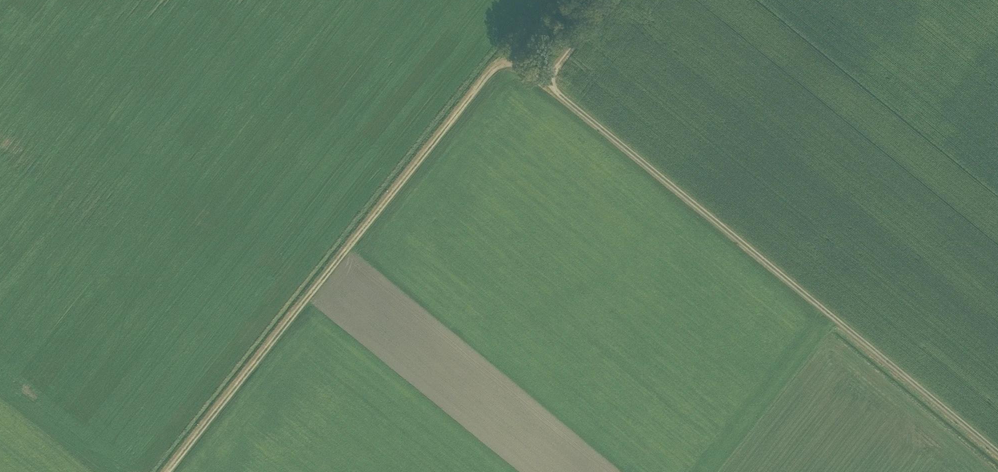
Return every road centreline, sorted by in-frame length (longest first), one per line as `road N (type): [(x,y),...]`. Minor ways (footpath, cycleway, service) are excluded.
road 1 (track): [(167,471),(502,58),(516,57),(997,454)]

